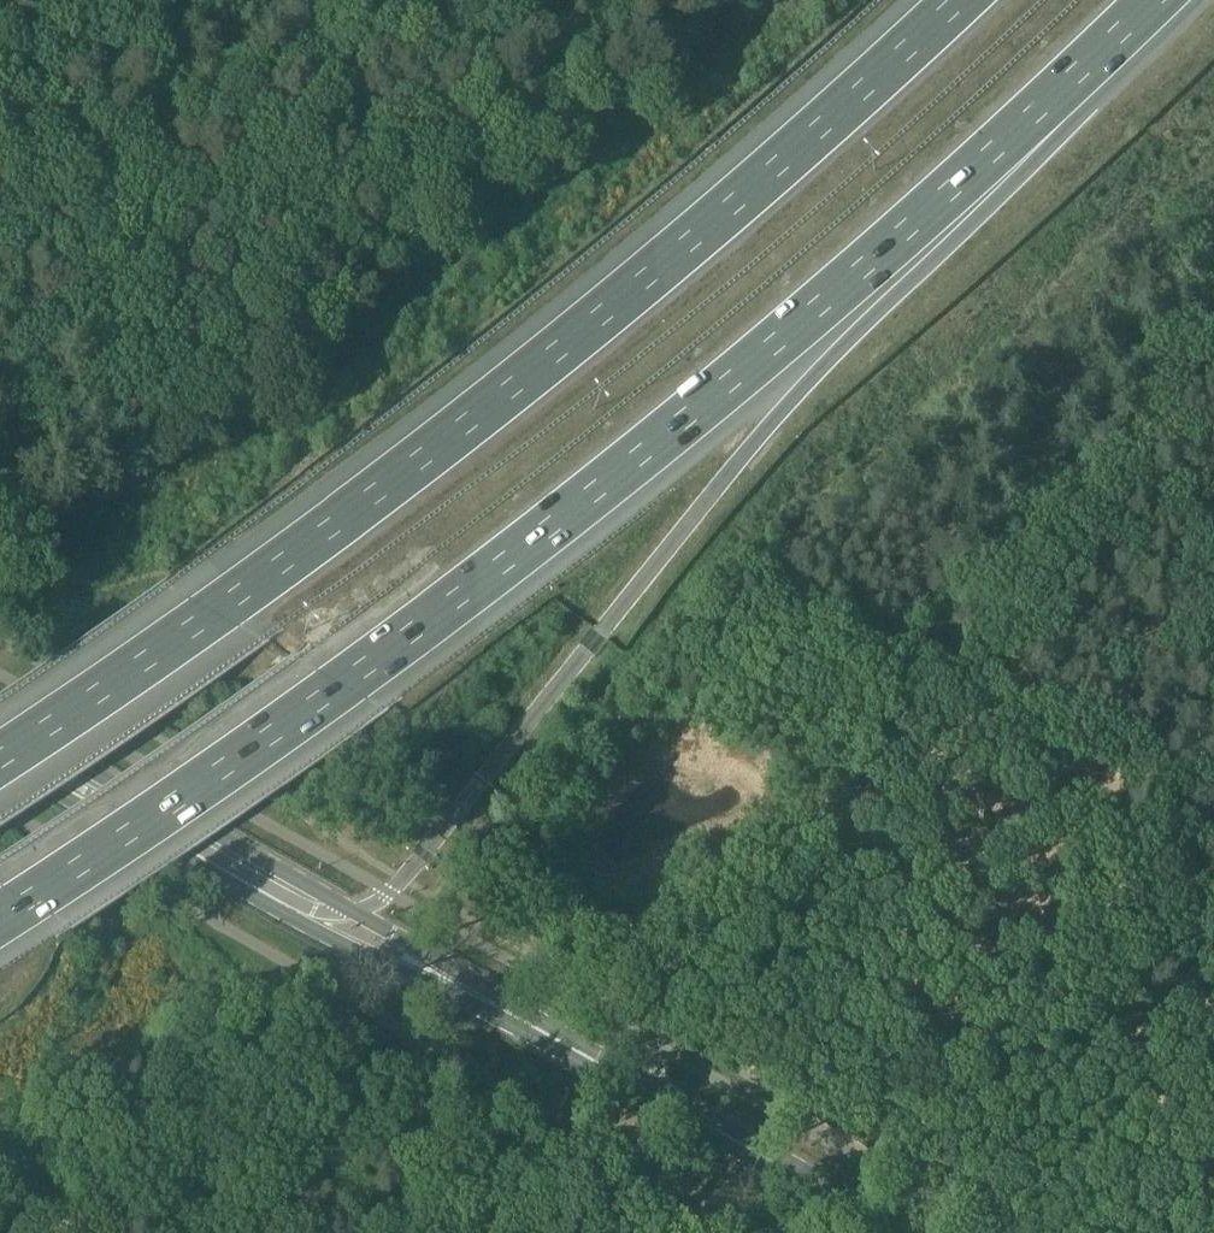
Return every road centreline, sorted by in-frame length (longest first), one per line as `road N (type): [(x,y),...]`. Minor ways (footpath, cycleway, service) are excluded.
road 1 (motorway): [(0,917),(342,683),(592,494),(898,236),(1152,0)]
road 2 (motorway): [(959,0),(657,269),(491,404),(225,604),(0,757)]
road 3 (track): [(631,1081),(901,726),(1213,361)]
road 4 (primary): [(498,1006),(411,943),(0,711)]
road 5 (primary): [(0,749),(278,911),(498,1006)]
road 6 (primary): [(902,1232),(498,1006)]

